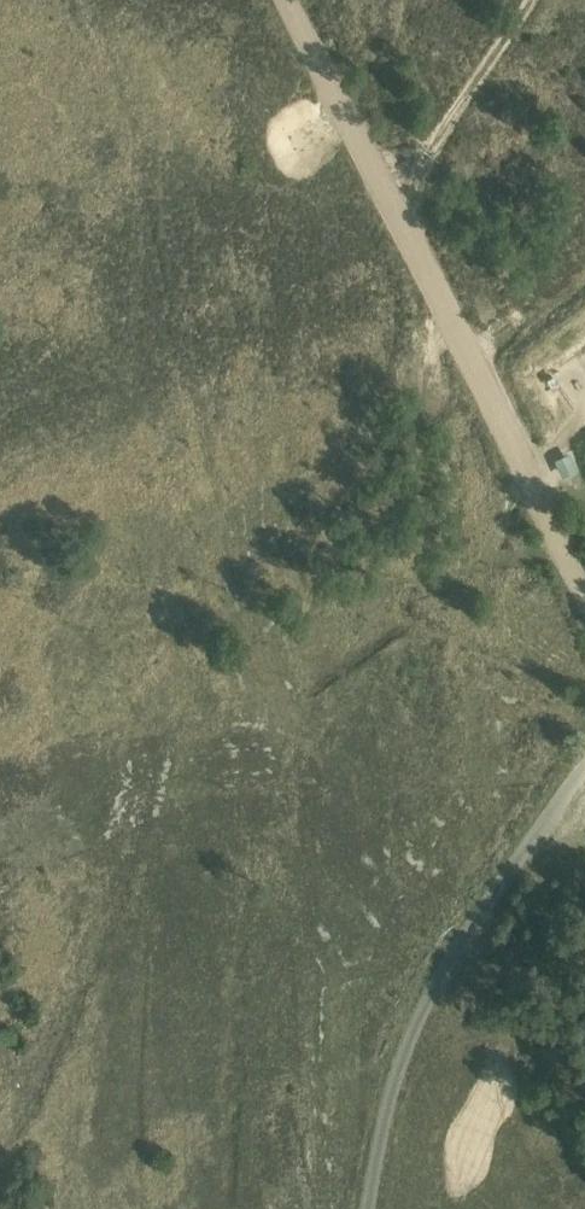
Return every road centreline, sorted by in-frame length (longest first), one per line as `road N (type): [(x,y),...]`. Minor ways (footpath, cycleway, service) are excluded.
road 1 (unclassified): [(371,1208),(412,1037),(468,936),(584,768)]

